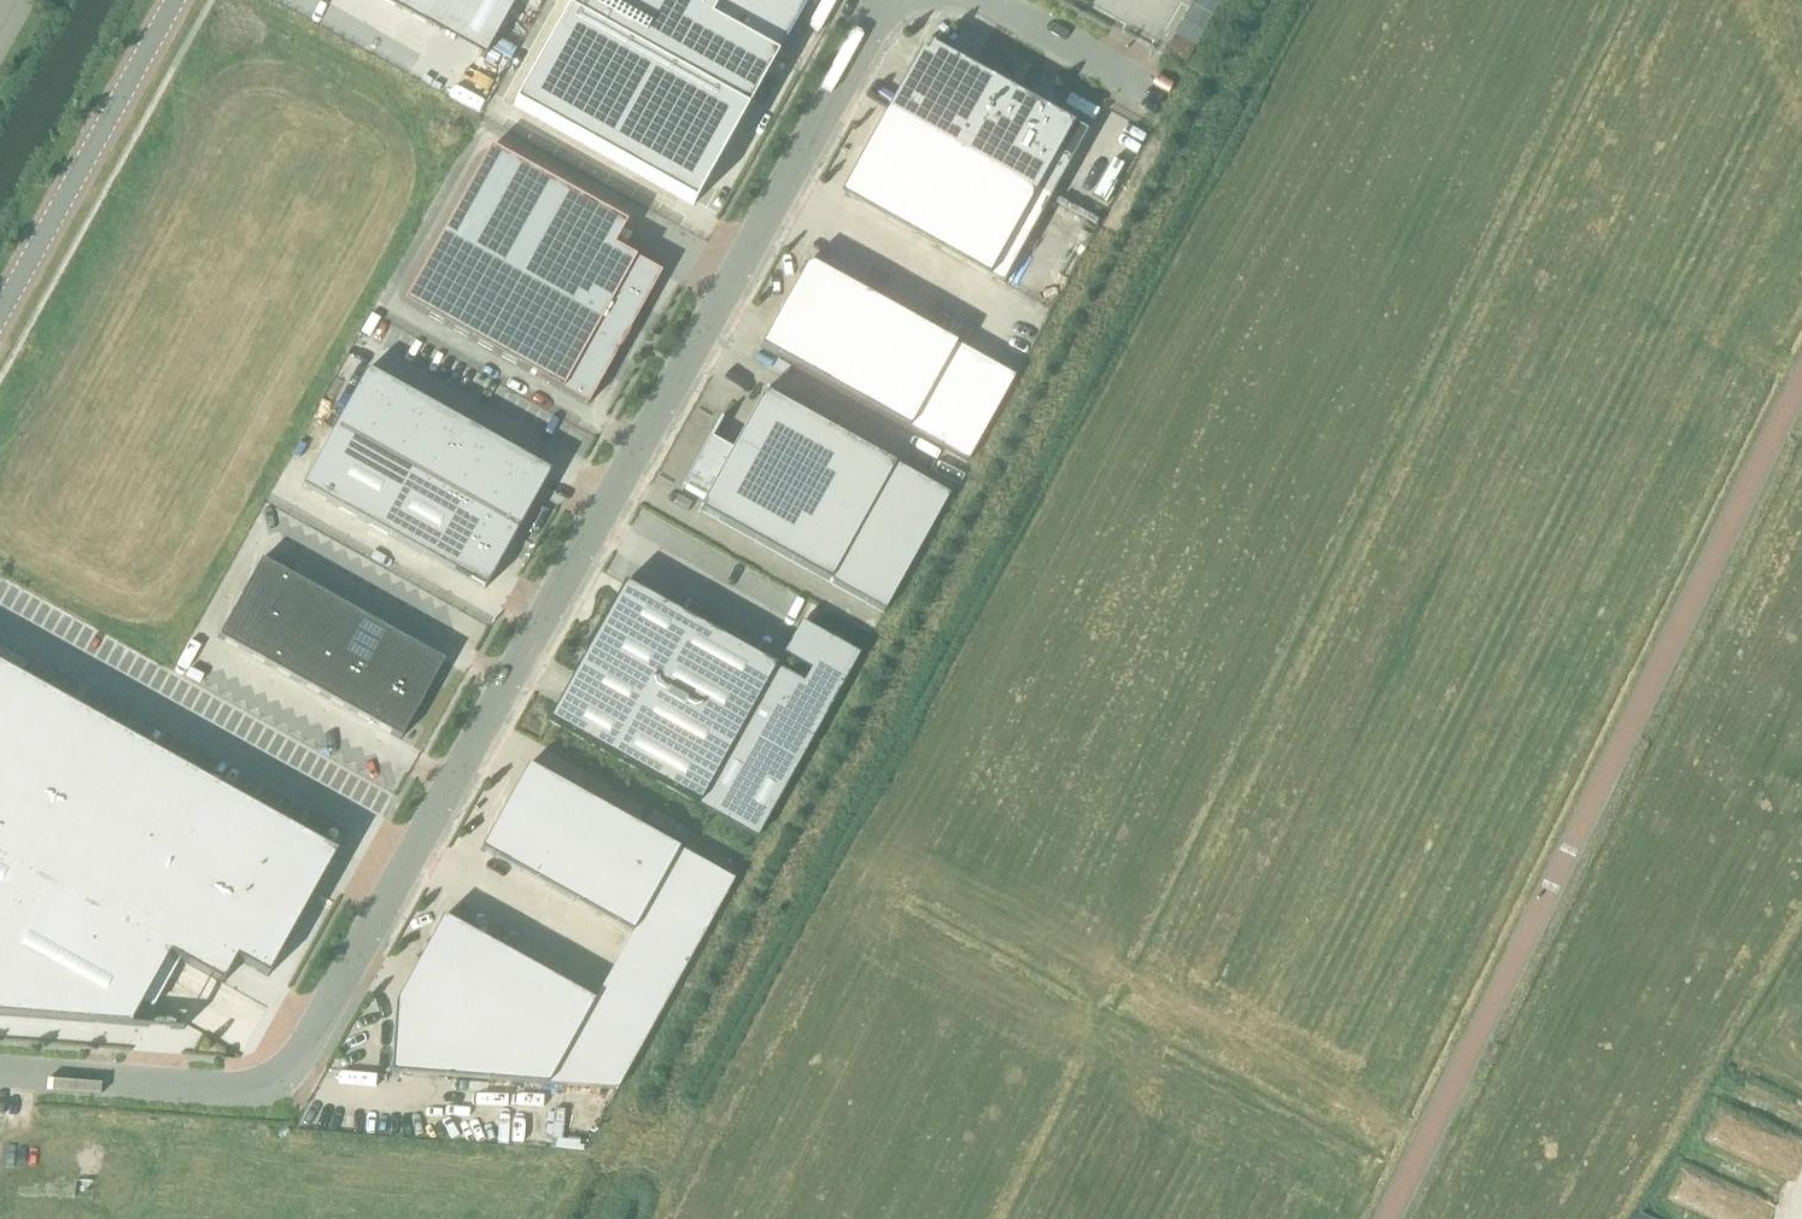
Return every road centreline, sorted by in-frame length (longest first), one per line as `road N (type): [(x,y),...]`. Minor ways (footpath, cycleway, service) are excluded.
road 1 (unclassified): [(887,0),(292,1067),(267,1083),(228,1088),(0,1072)]
road 2 (unclassified): [(1390,1218),(1801,399)]
road 3 (unclassified): [(0,318),(176,0)]
road 4 (unclassified): [(987,0),(1155,93)]

